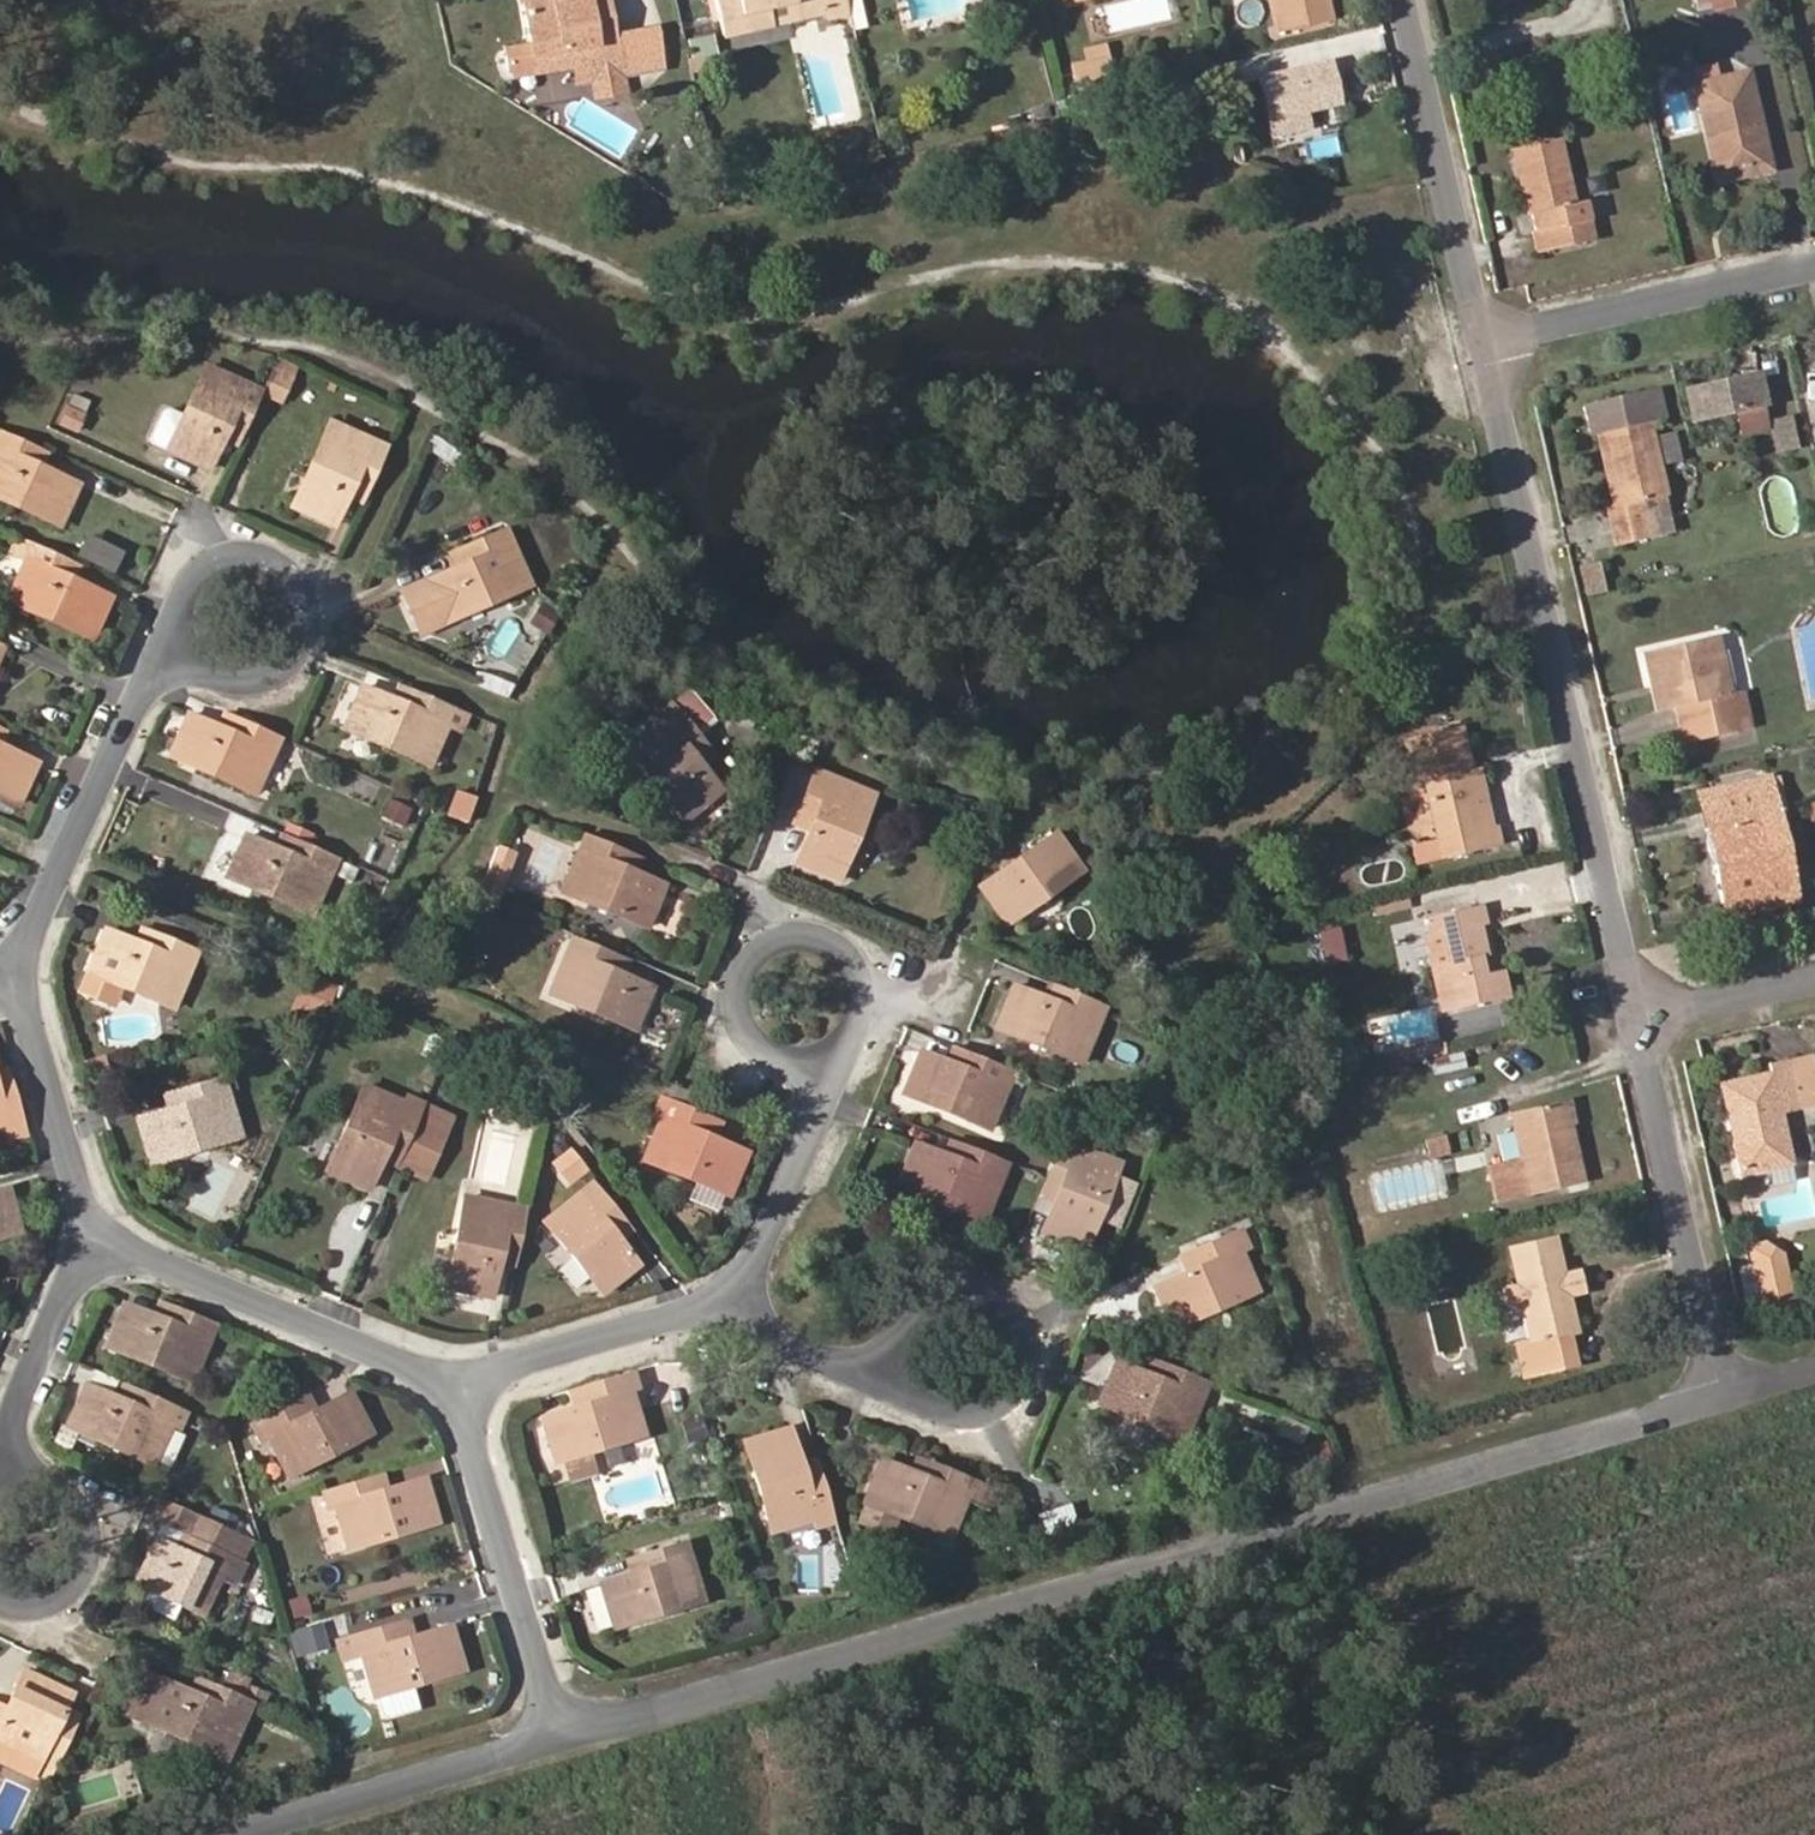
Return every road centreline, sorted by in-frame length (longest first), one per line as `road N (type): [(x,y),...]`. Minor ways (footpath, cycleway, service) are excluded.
road 1 (residential): [(1717,1393),(554,1726)]
road 2 (residential): [(1483,336),(1637,1018)]
road 3 (residential): [(457,1384),(99,1227)]
road 4 (residential): [(1637,1018),(1717,1393)]
road 5 (residential): [(13,970),(141,690),(186,652)]
road 6 (residential): [(554,1726),(208,1834)]
road 7 (residential): [(554,1726),(457,1384)]
road 8 (residential): [(821,1060),(860,1025),(864,986),(844,951),(808,934),(769,942),(739,976),(738,1020),(766,1055)]
road 9 (residential): [(1402,0),(1483,336)]
road 10 (residential): [(1483,336),(1814,265)]
road 11 (residential): [(457,1384),(734,1304)]
road 12 (residential): [(99,1227),(13,970)]
road 13 (residential): [(99,1227),(15,1409),(0,1474)]
road 14 (residential): [(734,1304),(819,1101),(821,1060)]
road 15 (residential): [(1028,1341),(1008,1302),(989,1290),(947,1287),(913,1309),(898,1346),(901,1367)]
road 16 (residential): [(302,597),(275,565),(255,557),(213,562),(184,591),(178,611),(186,652)]
road 17 (residential): [(901,1367),(923,1400),(941,1411),(985,1411),(1019,1384),(1028,1341)]
road 18 (residential): [(186,652),(200,668),(238,683),(278,672),(303,639),(302,597)]
road 19 (residential): [(734,1304),(832,1361),(901,1367)]
road 20 (residential): [(1637,1018),(1814,980)]
road 21 (residential): [(0,1481),(41,1477),(79,1499),(94,1541),(81,1583)]

